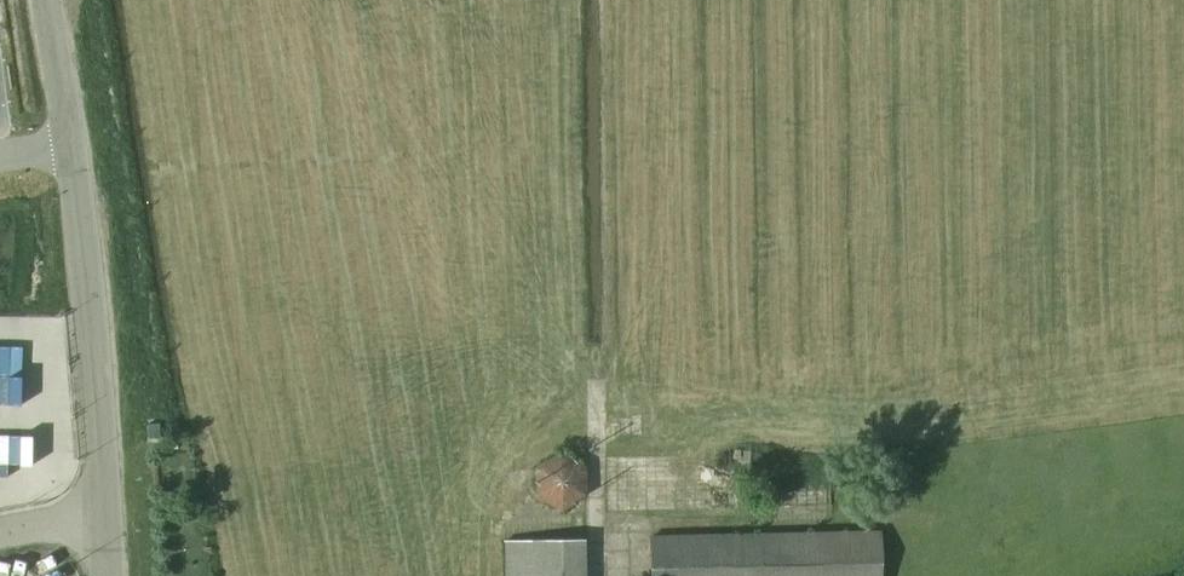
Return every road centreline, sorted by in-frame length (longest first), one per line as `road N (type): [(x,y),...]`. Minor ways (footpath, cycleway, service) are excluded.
road 1 (unclassified): [(104,513),(99,382),(48,0)]

